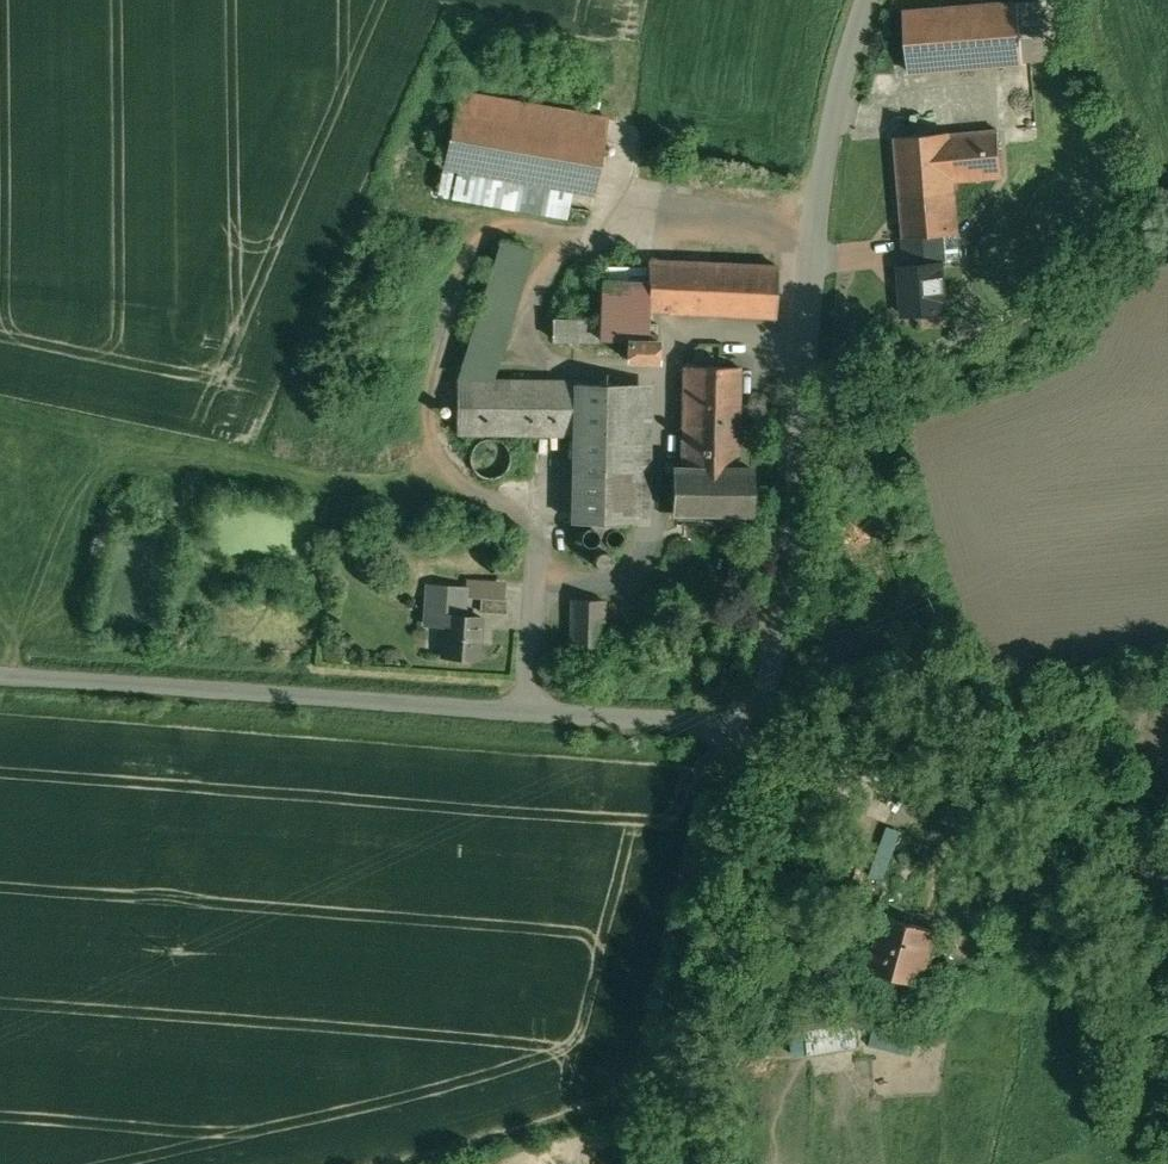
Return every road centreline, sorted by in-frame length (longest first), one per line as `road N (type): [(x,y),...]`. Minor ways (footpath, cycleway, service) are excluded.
road 1 (unclassified): [(739,736),(772,697),(799,519),(826,175),(865,0)]
road 2 (unclassified): [(739,736),(0,682)]
road 3 (unclassified): [(703,1163),(689,1047),(739,736)]

